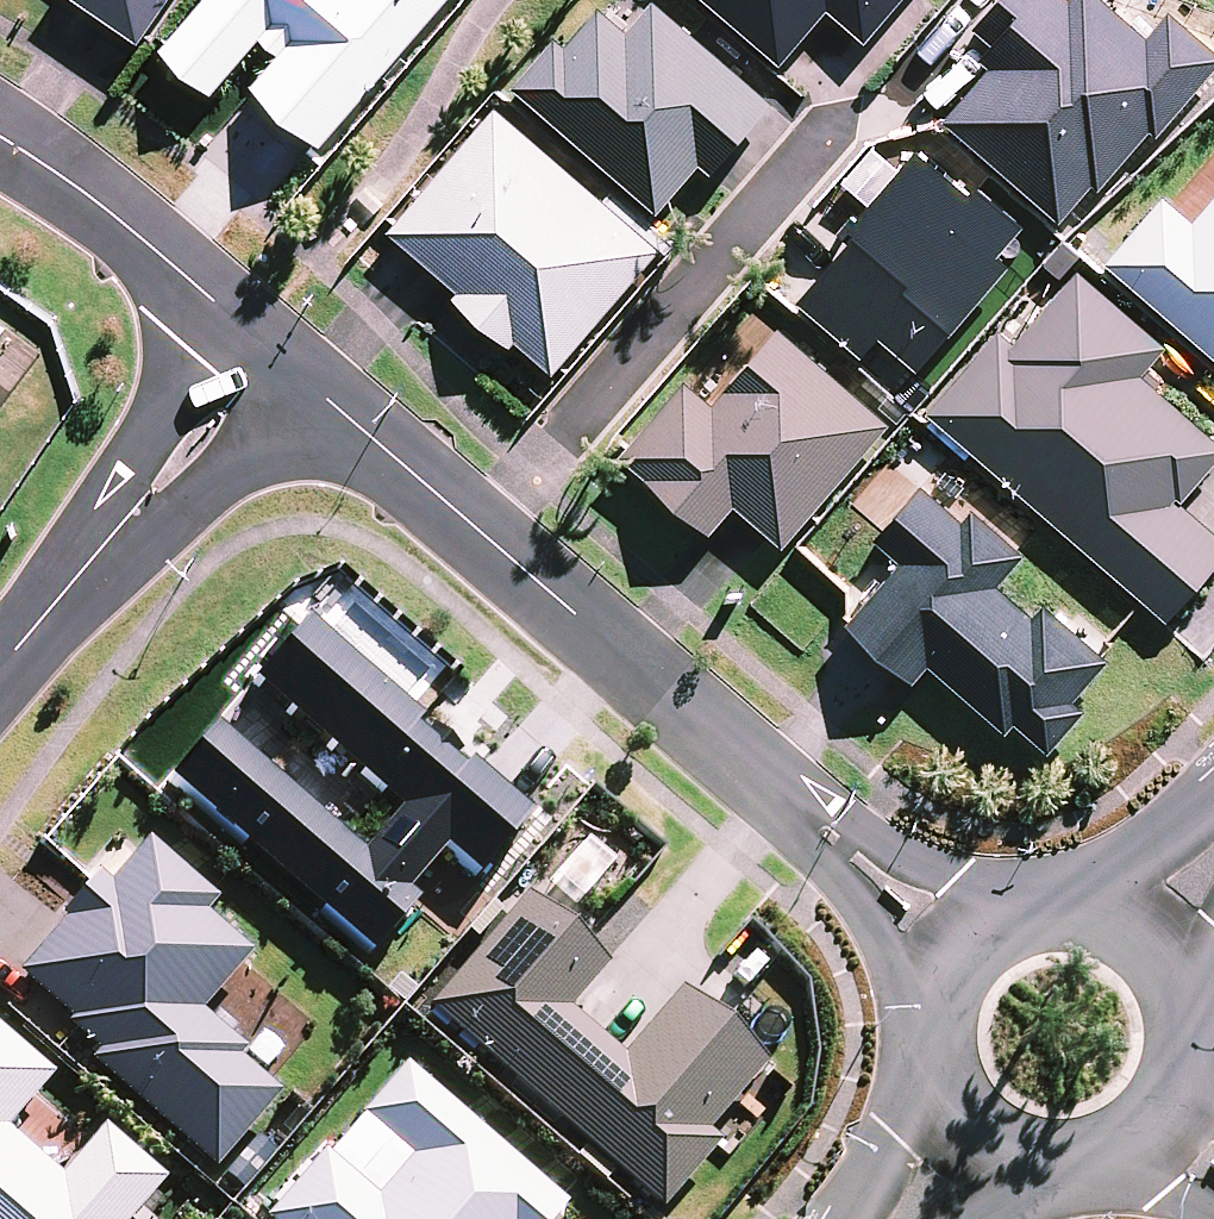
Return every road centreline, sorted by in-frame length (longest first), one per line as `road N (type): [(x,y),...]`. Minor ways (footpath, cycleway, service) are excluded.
road 1 (residential): [(959,951),(482,532)]
road 2 (residential): [(832,128),(482,532)]
road 3 (residential): [(277,351),(0,666)]
road 4 (residential): [(277,351),(79,190),(0,138)]
road 5 (residential): [(482,532),(277,351)]
road 6 (tertiary): [(959,951),(992,922),(1032,906),(1076,903),(1118,915),(1154,939)]
road 7 (tertiary): [(979,1141),(950,1110),(932,1071),(928,1029),(937,988),(959,951)]
road 8 (tertiary): [(1165,1122),(1134,1149),(1096,1166),(1055,1170),(1015,1161),(979,1141)]
road 9 (tertiary): [(1154,939),(1179,971),(1193,1008),(1196,1049),(1186,1088),(1165,1122)]

